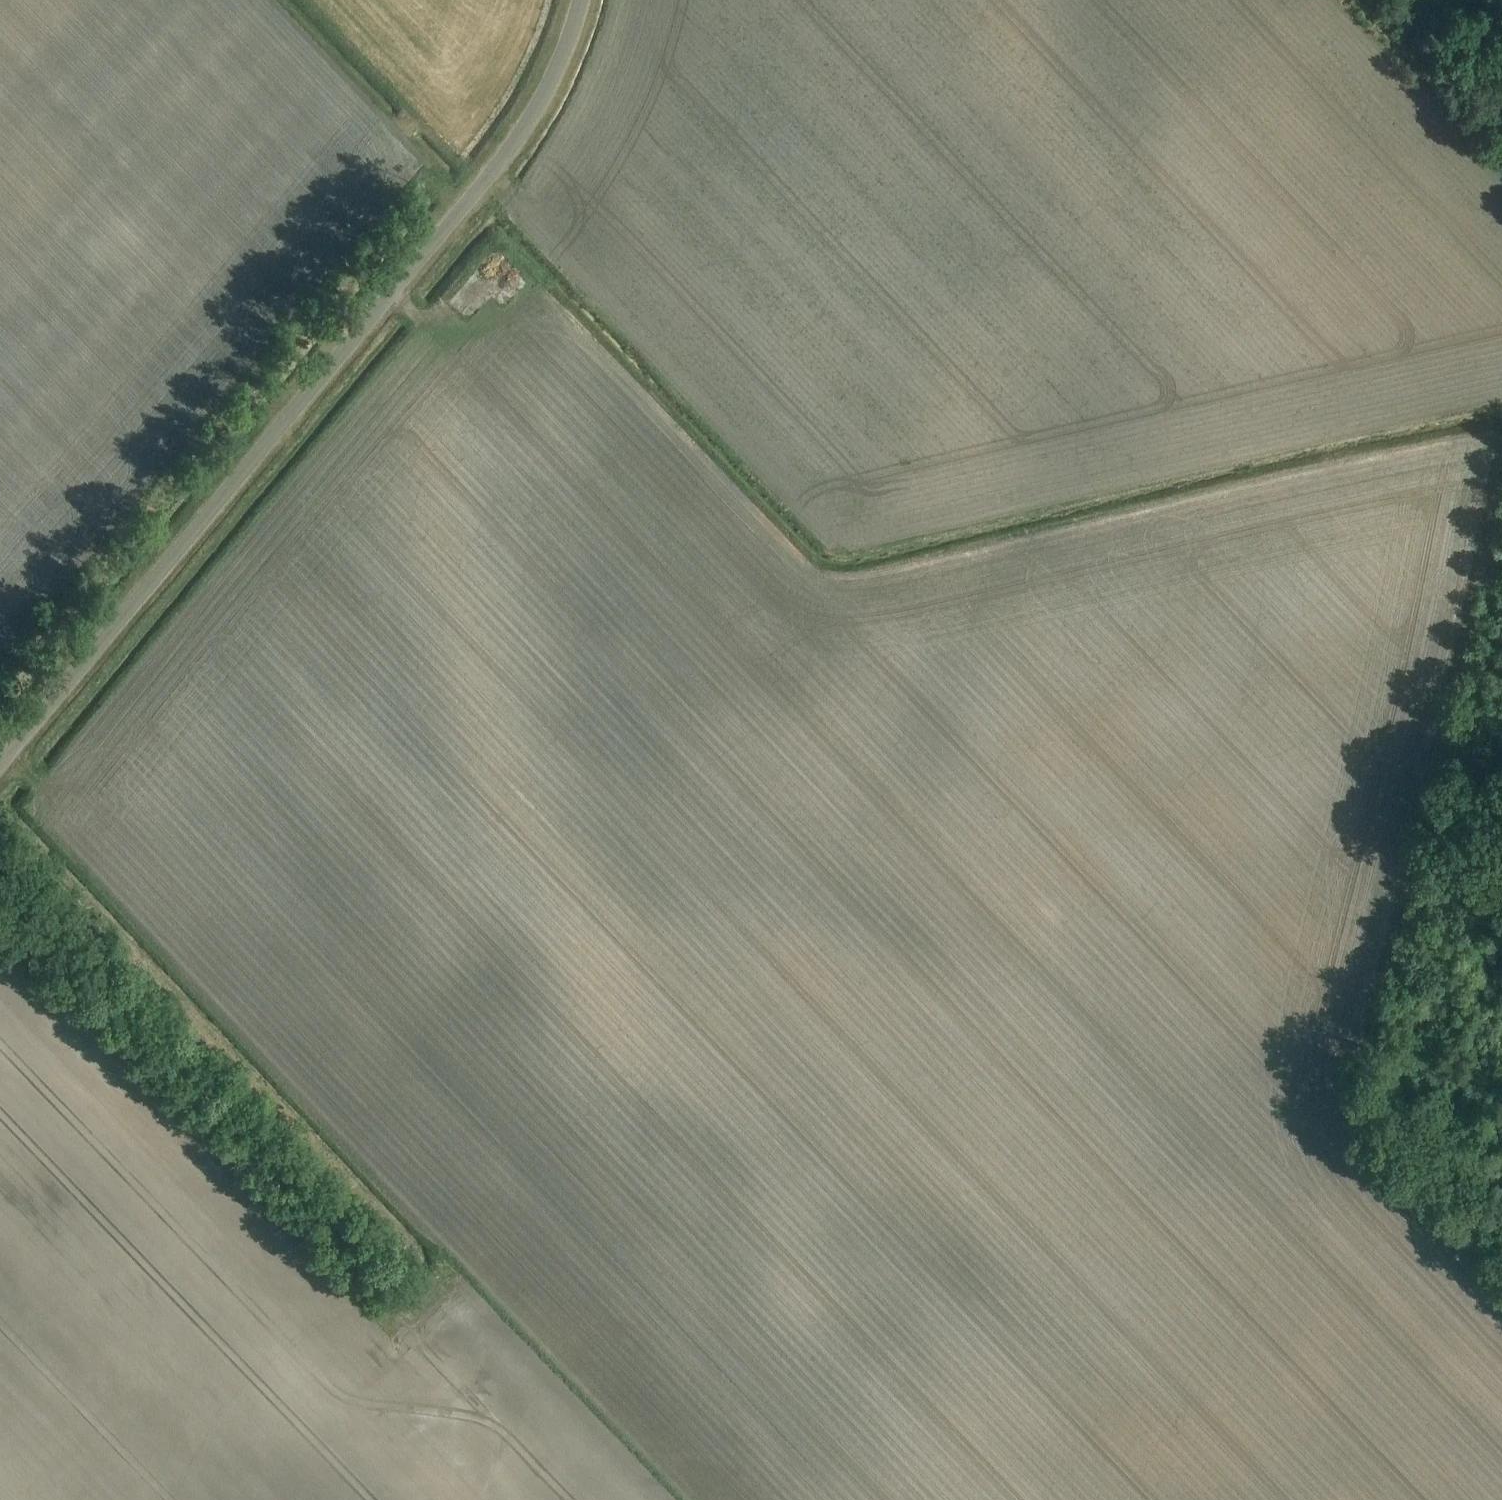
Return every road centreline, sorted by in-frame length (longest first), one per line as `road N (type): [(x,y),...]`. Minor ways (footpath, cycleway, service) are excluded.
road 1 (unclassified): [(0,761),(478,188),(541,97),(580,0)]
road 2 (track): [(1501,152),(1353,0)]

